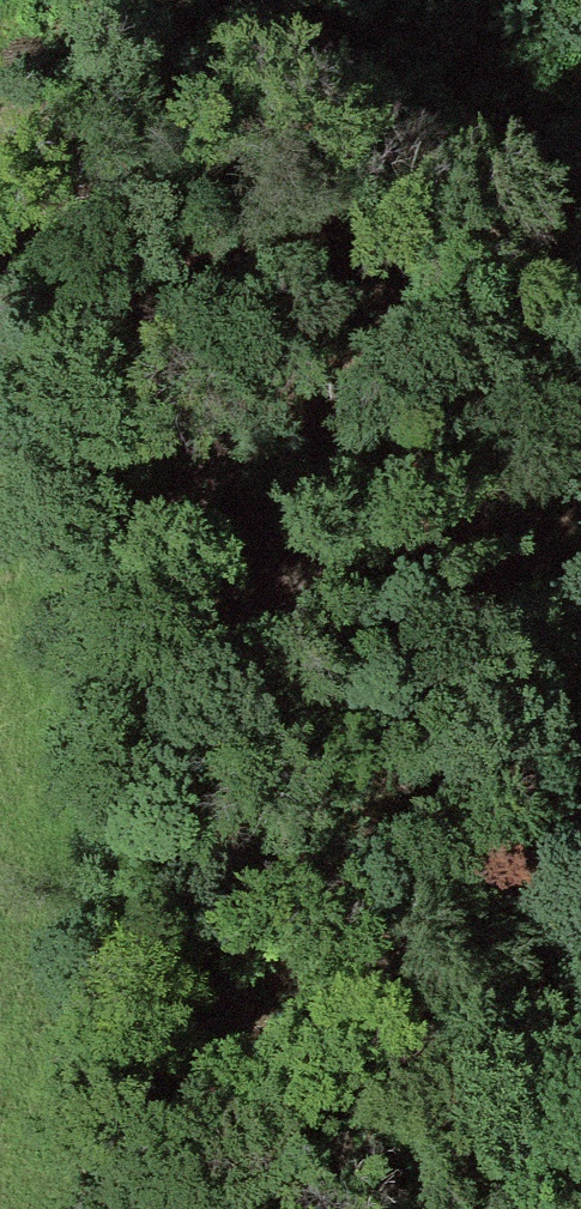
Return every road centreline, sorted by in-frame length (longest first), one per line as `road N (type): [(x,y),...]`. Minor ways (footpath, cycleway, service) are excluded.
road 1 (track): [(0,29),(73,174),(309,542),(415,730),(557,1027)]
road 2 (track): [(557,1027),(576,987),(551,369),(557,261),(580,228)]
road 3 (track): [(0,405),(188,353)]
road 4 (track): [(557,1027),(568,1208)]

